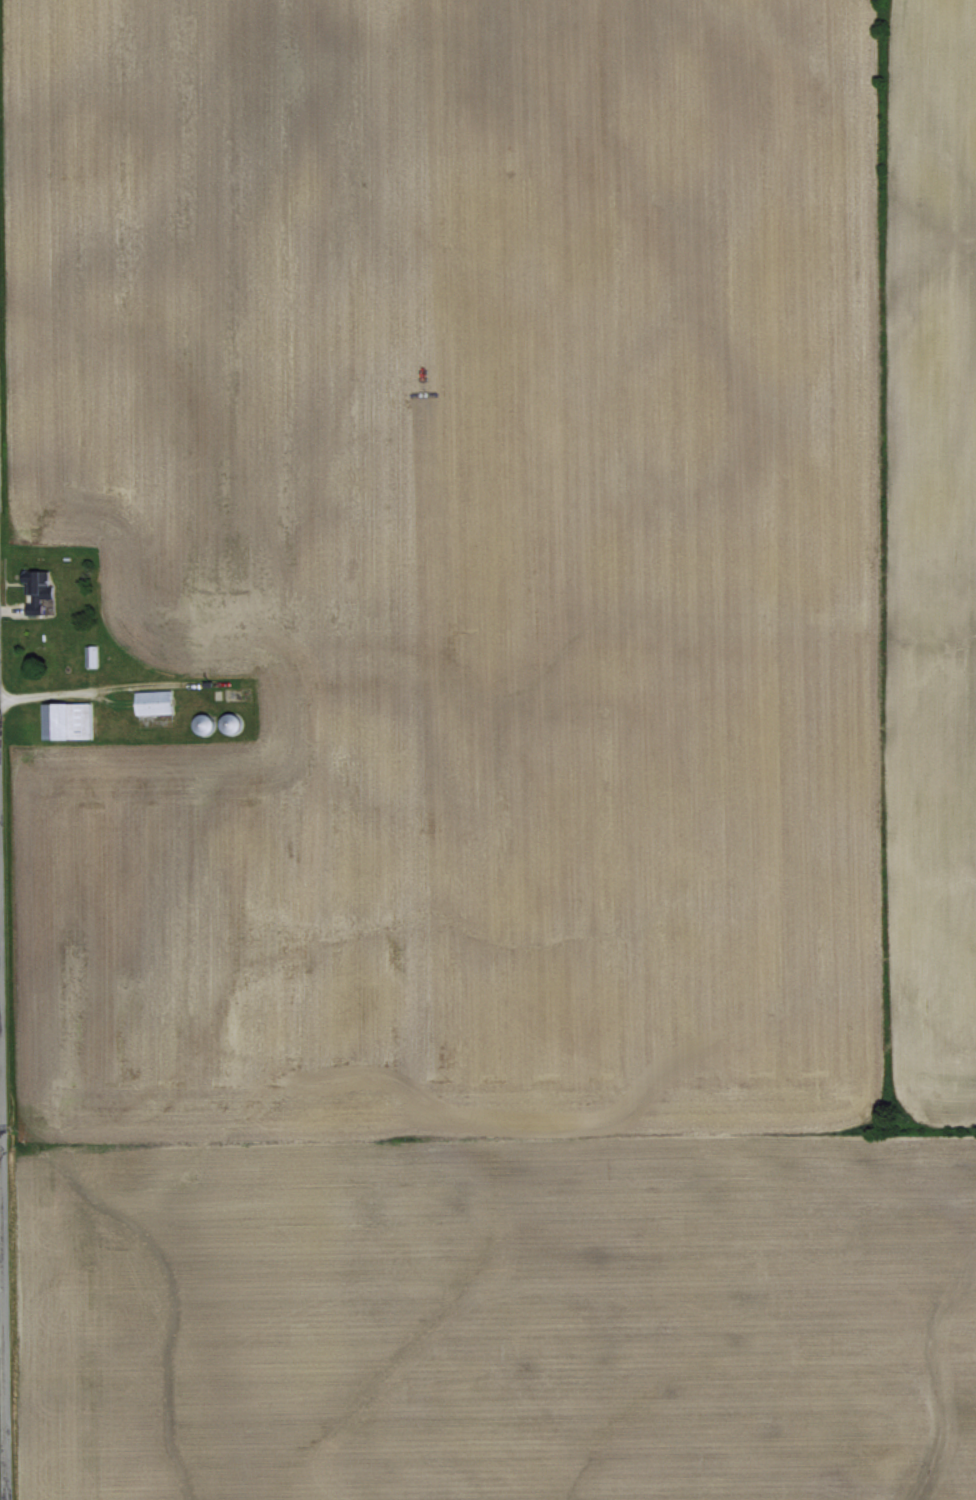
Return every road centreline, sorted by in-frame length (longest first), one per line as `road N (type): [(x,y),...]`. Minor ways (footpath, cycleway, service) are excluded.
road 1 (tertiary): [(5,1499),(0,1240)]
road 2 (residential): [(0,701),(226,680)]

